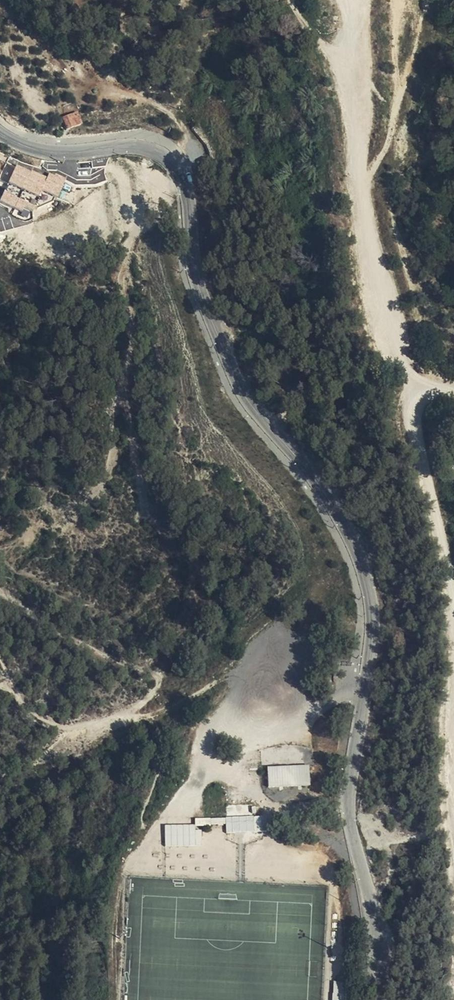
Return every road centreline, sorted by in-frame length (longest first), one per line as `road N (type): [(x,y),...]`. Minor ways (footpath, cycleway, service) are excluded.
road 1 (residential): [(384,999),(379,940),(351,820),(375,620),(353,543),(241,391),(194,271),(184,178),(141,148),(58,154),(0,133)]
road 2 (track): [(121,999),(126,878),(156,774),(161,707),(66,725)]
road 3 (track): [(411,391),(365,206),(351,61)]
road 4 (track): [(453,623),(411,391)]

